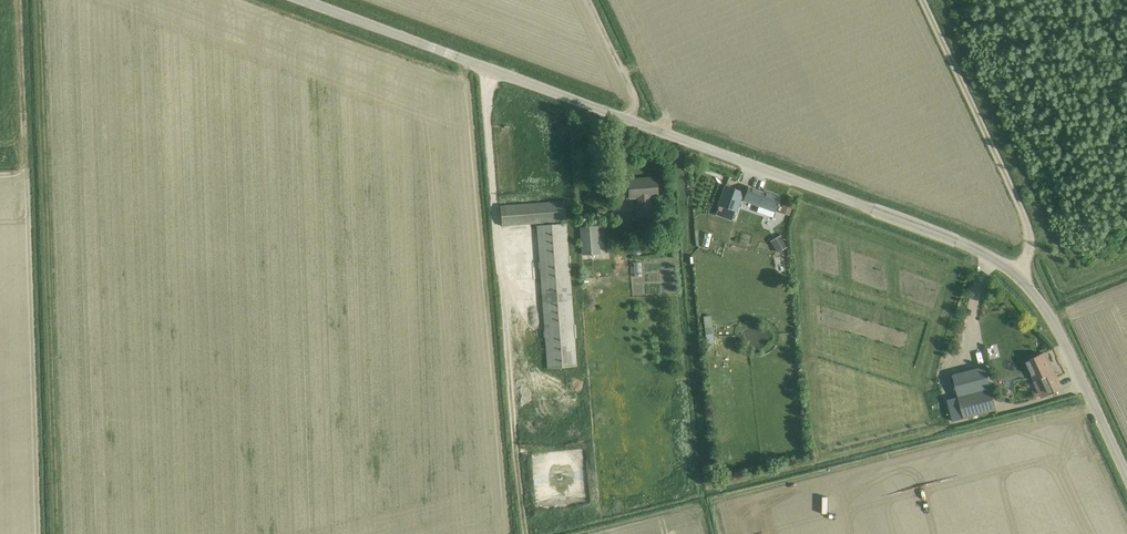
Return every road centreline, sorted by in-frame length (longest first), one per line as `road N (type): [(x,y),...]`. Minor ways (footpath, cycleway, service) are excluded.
road 1 (tertiary): [(1126,471),(1061,333),(1025,284),(993,259),(303,0)]
road 2 (track): [(492,69),(488,121),(526,533)]
road 3 (track): [(922,0),(1028,225),(1029,250),(1017,276)]

